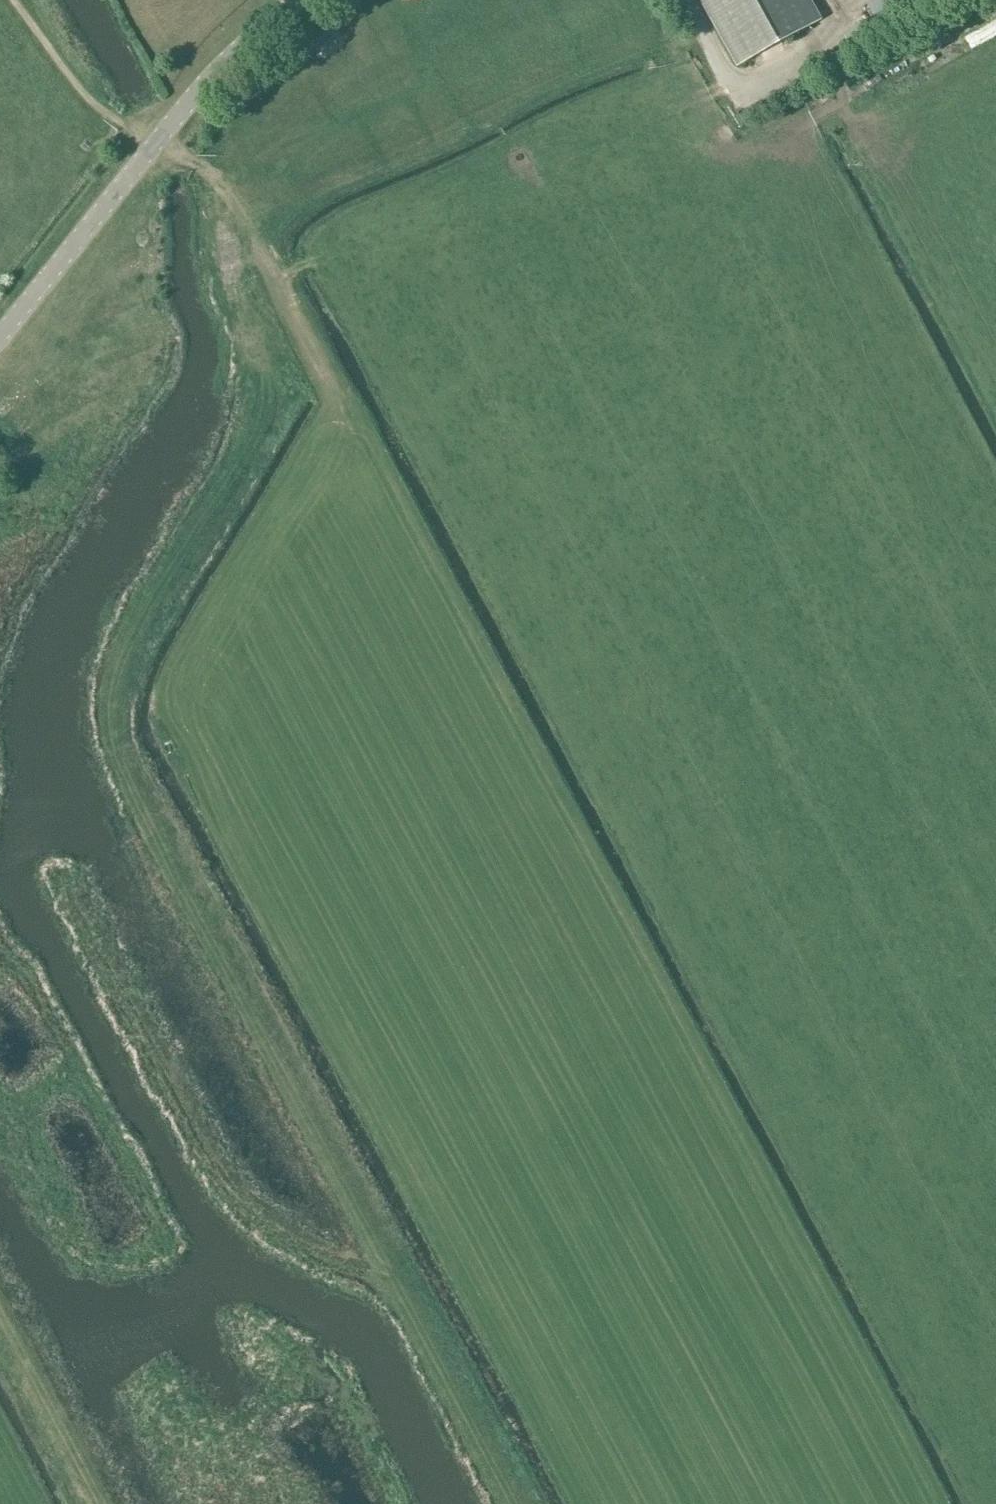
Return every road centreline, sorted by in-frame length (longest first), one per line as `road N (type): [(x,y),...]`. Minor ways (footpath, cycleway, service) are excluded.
road 1 (tertiary): [(0,343),(186,112),(302,0)]

